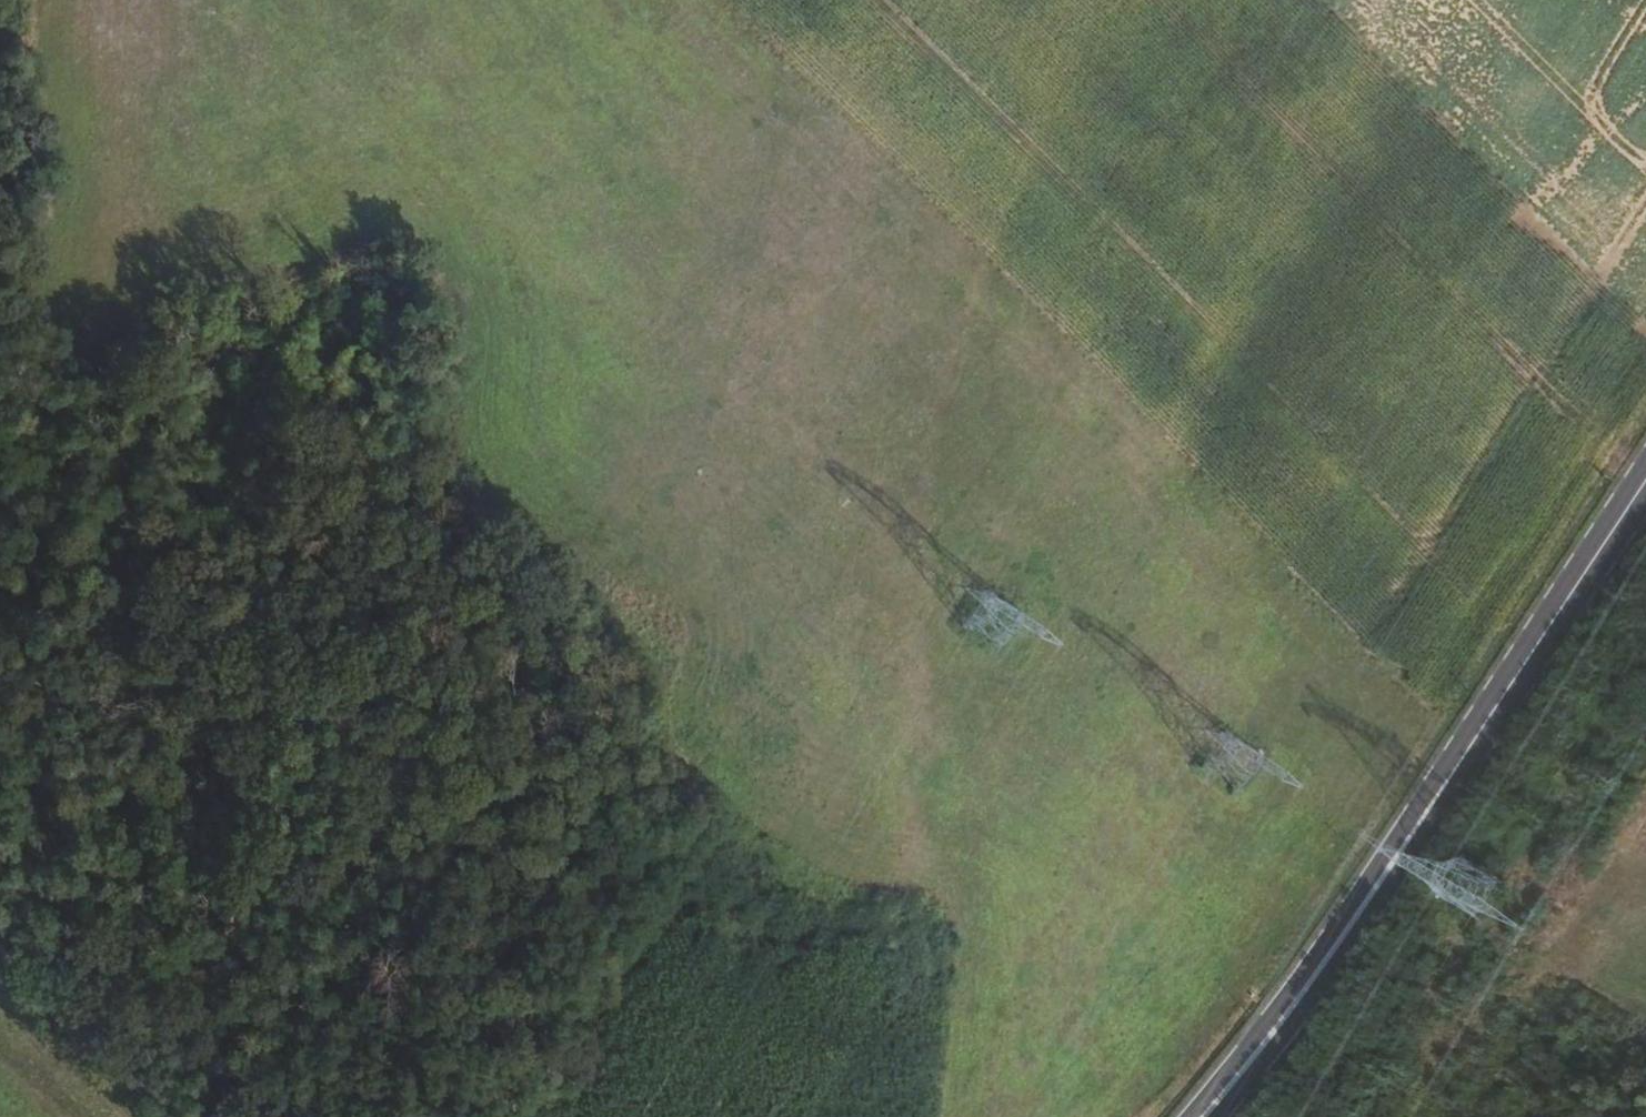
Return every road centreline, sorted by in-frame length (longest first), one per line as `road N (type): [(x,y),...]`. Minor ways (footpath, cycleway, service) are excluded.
road 1 (primary): [(1477,736),(1187,1116)]
road 2 (primary): [(1217,1116),(1361,931),(1477,736)]
road 3 (primary): [(1645,481),(1477,736)]

